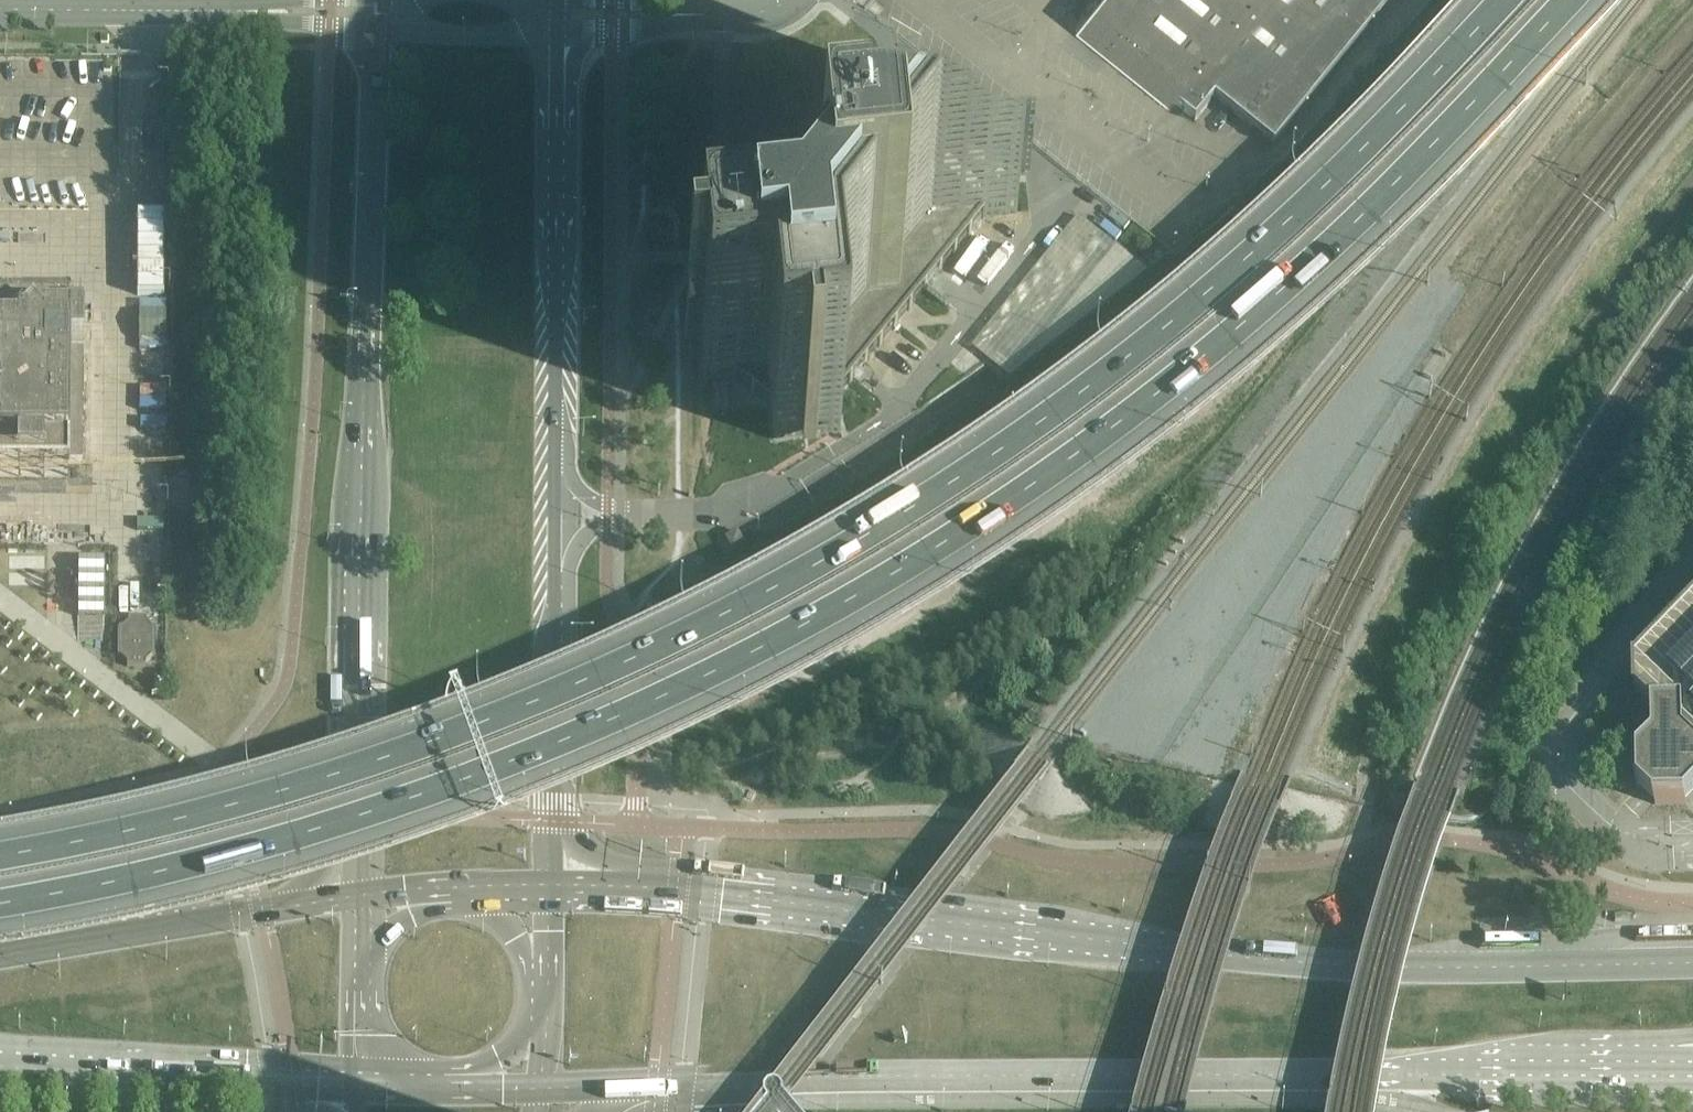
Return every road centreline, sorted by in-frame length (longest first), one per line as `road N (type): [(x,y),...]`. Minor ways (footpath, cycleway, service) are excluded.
road 1 (motorway): [(0,914),(296,850),(464,793),(699,694),(870,603),(1040,494),(1211,361),(1398,185),(1564,0)]
road 2 (motorway): [(1499,0),(1304,211),(1198,308),(1048,429),(856,555),(674,651),(455,745),(208,822),(0,864)]
road 3 (secondary): [(1692,960),(1310,962),(723,894),(549,888)]
road 4 (secondary): [(655,1090),(1316,1083),(1464,1068),(1645,1068)]
road 5 (tertiary): [(384,26),(359,561),(358,896)]
road 6 (tertiary): [(558,420),(558,34)]
road 7 (secondary): [(358,896),(0,950)]
road 8 (secondary): [(0,1063),(359,1084)]
road 9 (tertiary): [(549,888),(556,610)]
road 10 (unclassified): [(0,8),(246,10)]
road 11 (tertiary): [(556,610),(558,420)]
road 12 (unclassified): [(384,26),(558,34)]
road 13 (unclassified): [(246,10),(384,26)]
road 14 (unclassified): [(558,34),(612,35),(692,15)]
road 15 (secondary): [(460,1088),(516,1044),(548,991)]
road 16 (secondary): [(548,991),(515,931),(469,888)]

